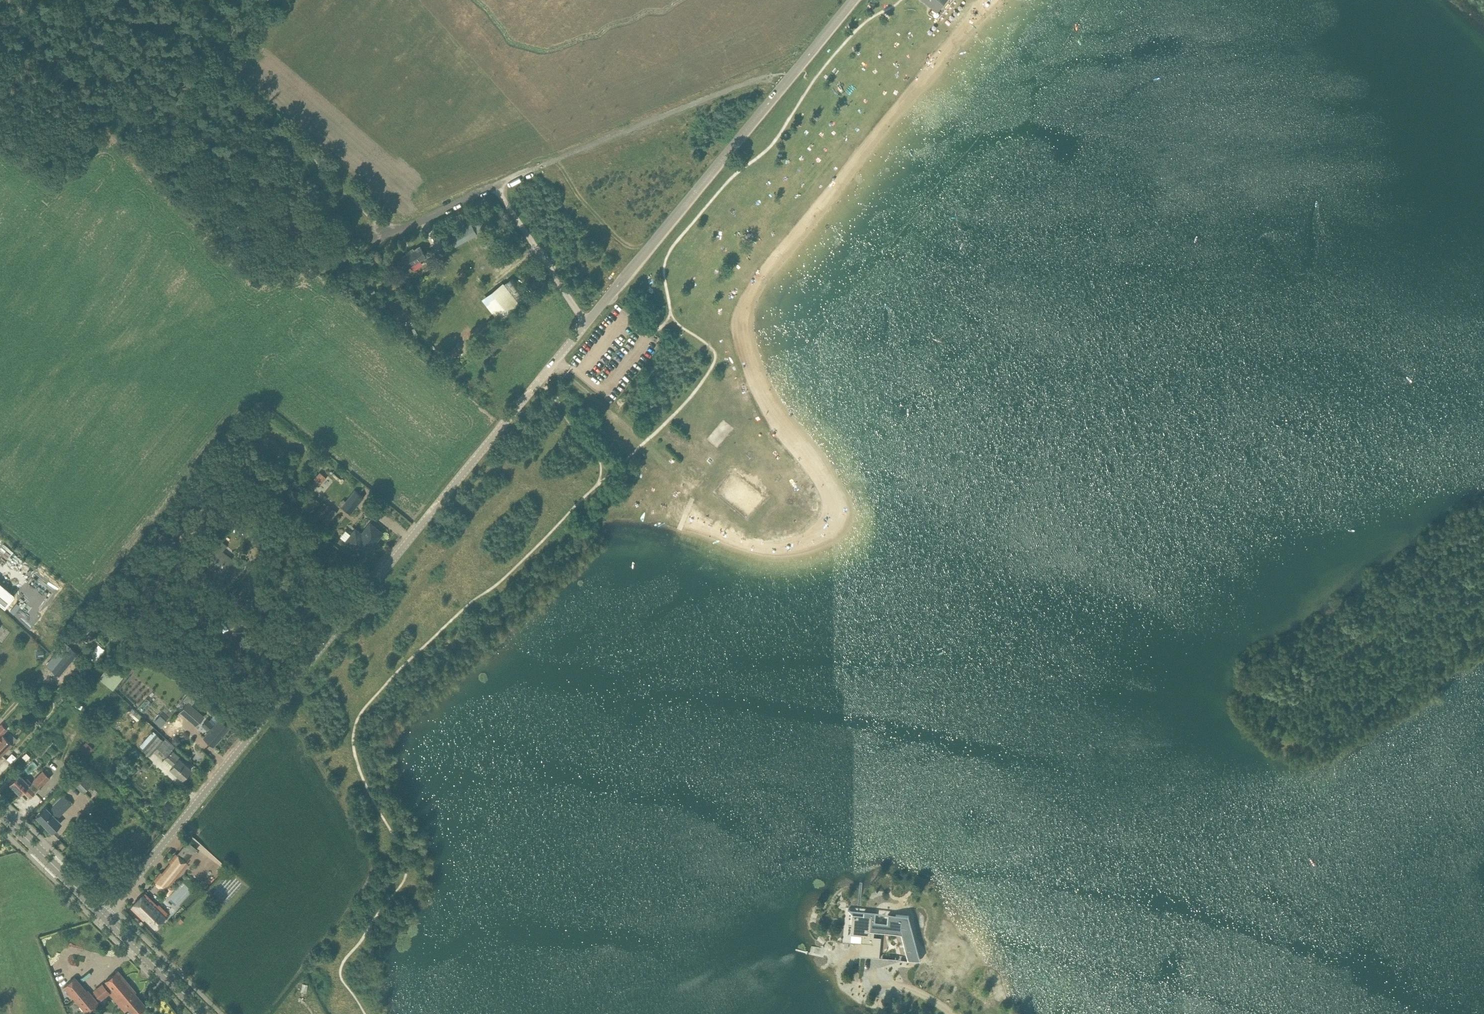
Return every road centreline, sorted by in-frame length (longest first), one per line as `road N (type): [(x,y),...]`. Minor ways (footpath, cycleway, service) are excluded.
road 1 (unclassified): [(104,914),(587,328)]
road 2 (unclassified): [(587,328),(788,82)]
road 3 (unclassified): [(497,187),(756,81),(788,82)]
road 4 (unclassified): [(328,257),(497,187)]
road 5 (unclassified): [(587,328),(497,187)]
road 6 (tertiary): [(104,914),(0,814)]
road 7 (tertiary): [(205,1013),(104,914)]

